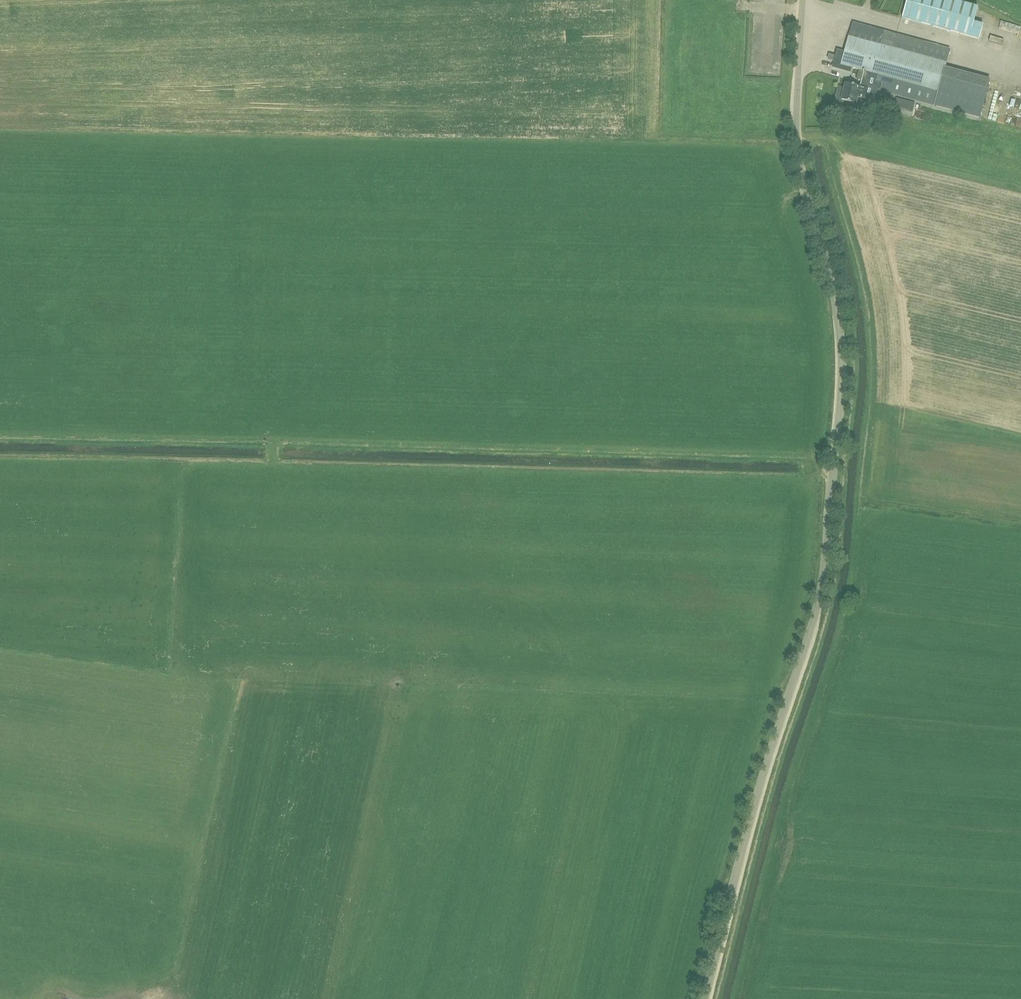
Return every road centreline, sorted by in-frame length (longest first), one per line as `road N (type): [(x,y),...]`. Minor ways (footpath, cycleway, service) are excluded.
road 1 (tertiary): [(706,998),(816,615),(826,551),(841,355),(797,144),(802,0)]

